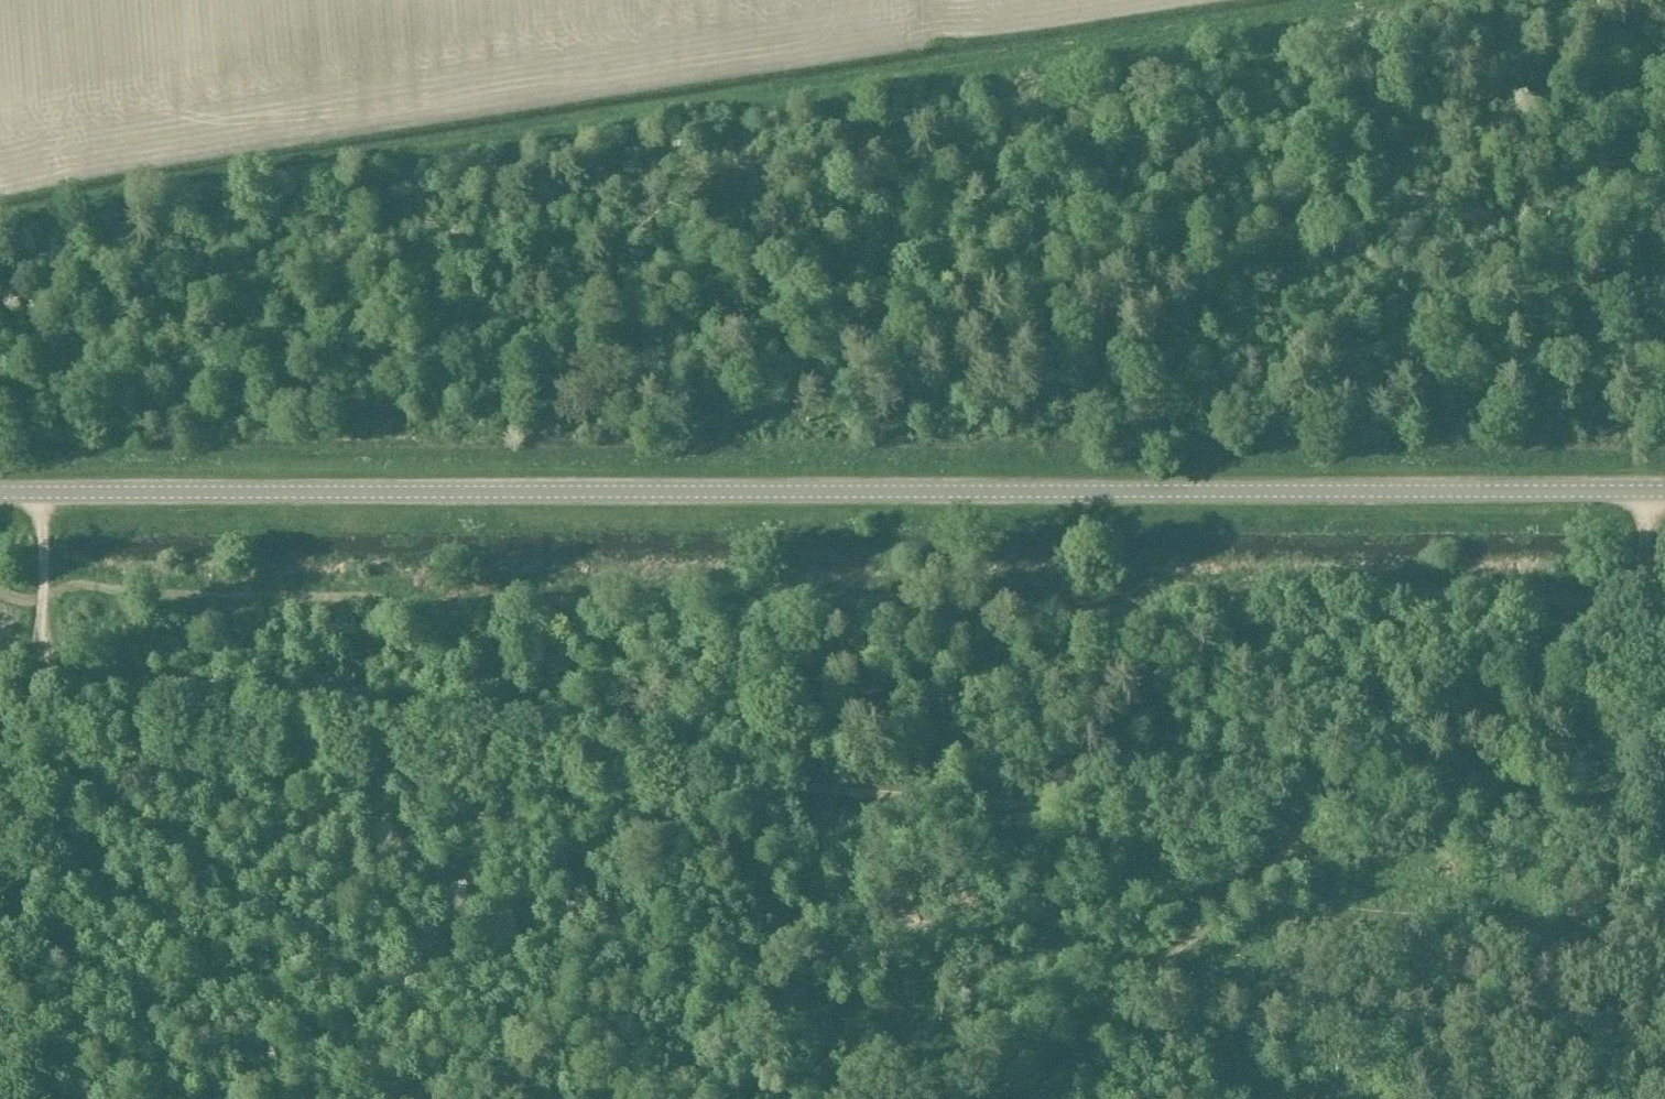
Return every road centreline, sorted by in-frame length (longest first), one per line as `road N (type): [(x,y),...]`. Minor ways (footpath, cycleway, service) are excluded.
road 1 (track): [(1664,580),(1111,604),(964,592),(828,603),(0,586)]
road 2 (tertiary): [(1664,494),(0,494)]
road 3 (track): [(16,729),(1664,851)]
road 4 (track): [(0,223),(1436,0)]
road 5 (track): [(1038,1098),(1151,972),(1338,808),(1640,579)]
road 6 (track): [(1638,0),(1637,494)]
road 7 (track): [(1644,494),(1640,579),(1664,813)]
road 8 (track): [(39,624),(39,494)]

